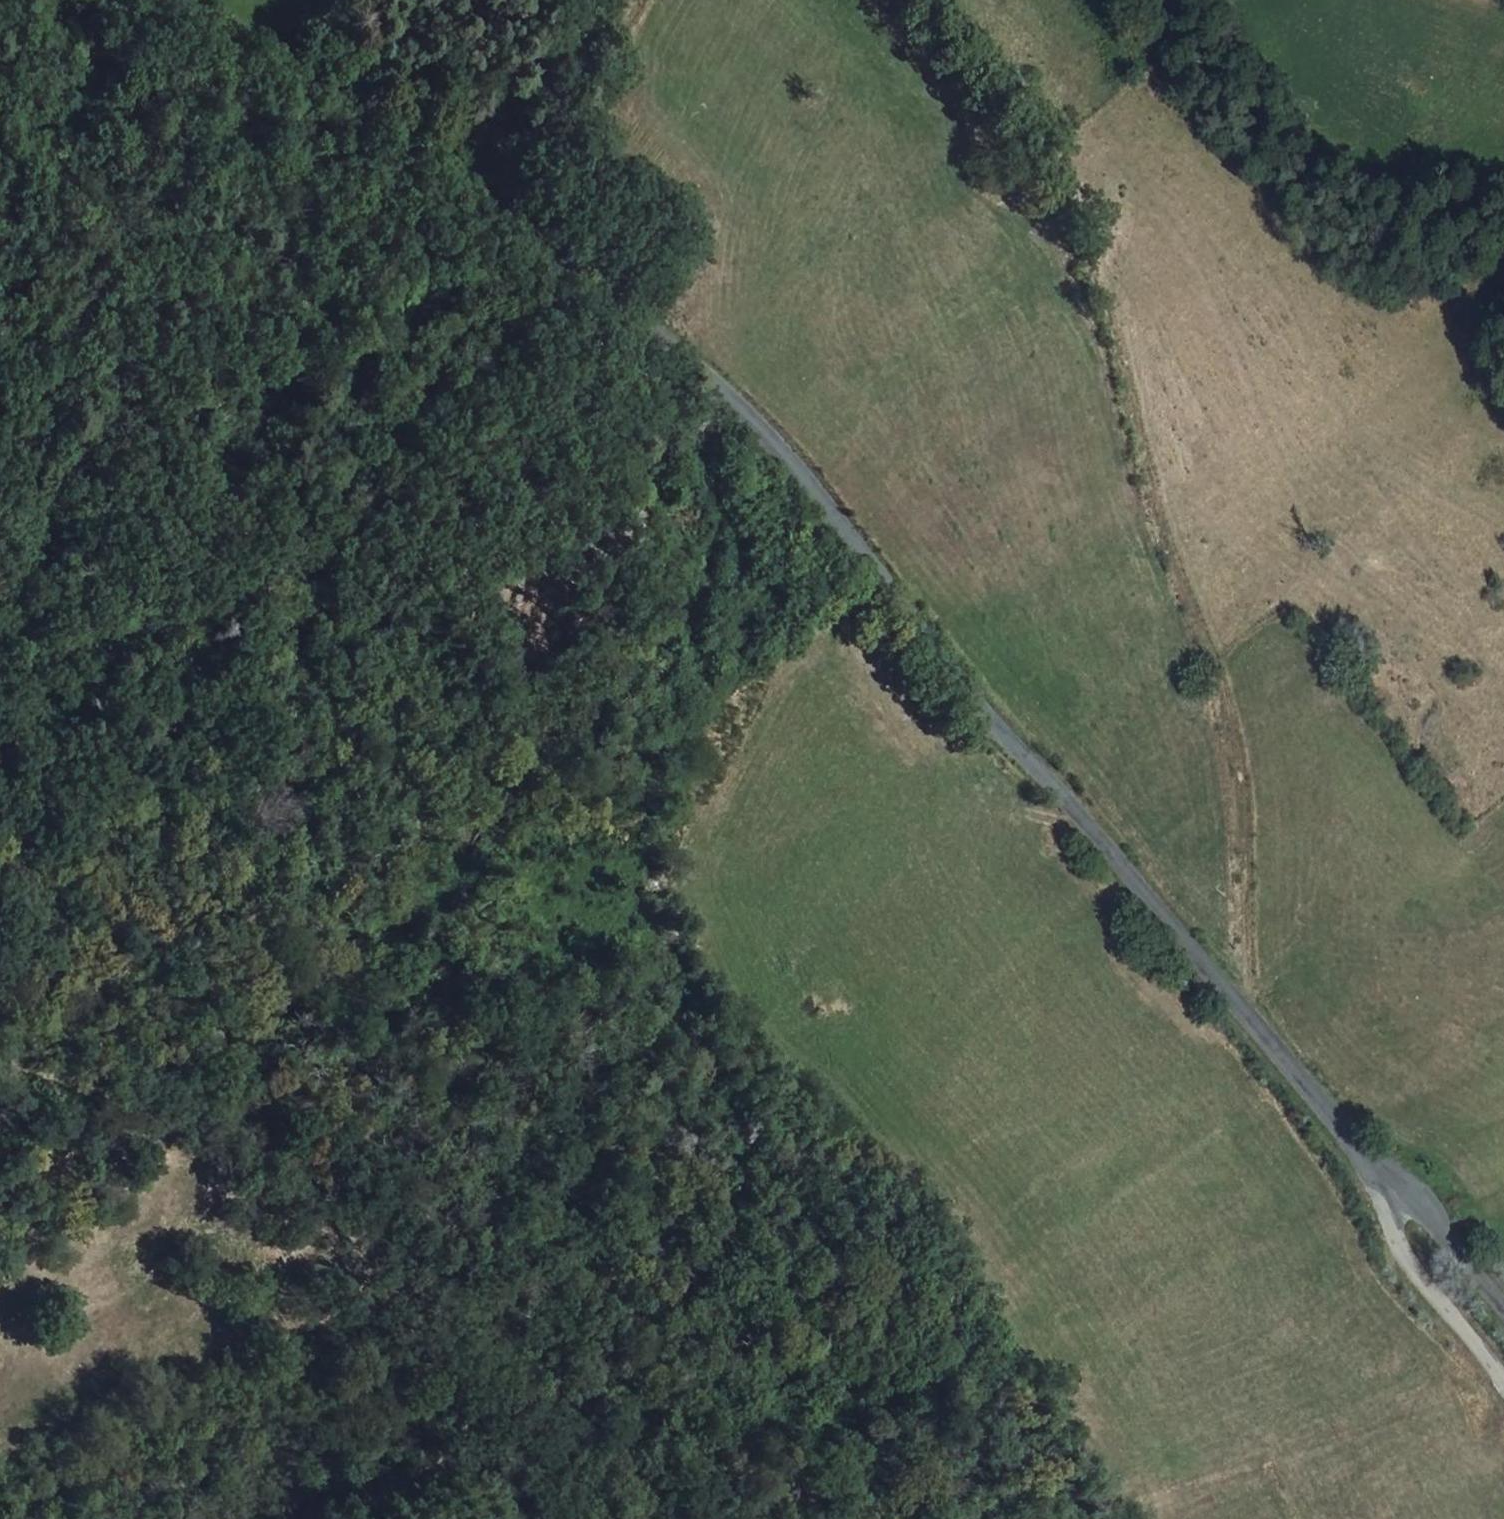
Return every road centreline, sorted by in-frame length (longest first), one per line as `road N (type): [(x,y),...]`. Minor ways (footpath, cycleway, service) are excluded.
road 1 (unclassified): [(1375,1165),(773,446),(538,189),(344,64),(199,0)]
road 2 (unclassified): [(1375,1165),(1397,1234),(1485,1340),(1503,1377)]
road 3 (unclassified): [(1503,1314),(1462,1246),(1375,1165)]

